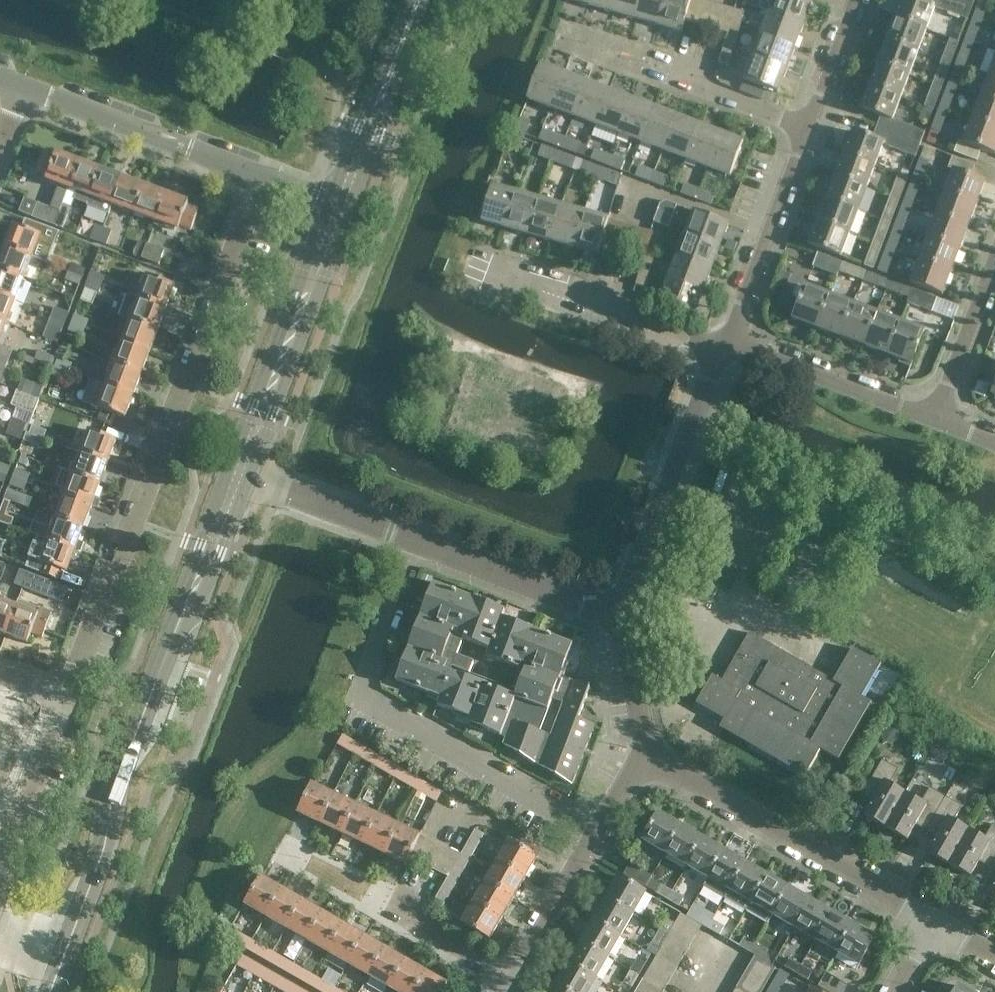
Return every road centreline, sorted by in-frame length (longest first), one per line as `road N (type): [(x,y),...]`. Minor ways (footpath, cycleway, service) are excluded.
road 1 (residential): [(62,702),(262,180)]
road 2 (secondary): [(50,991),(239,472)]
road 3 (residential): [(599,830),(364,699),(422,543)]
road 4 (residential): [(932,923),(648,758)]
road 5 (residential): [(624,615),(726,346)]
road 6 (secondary): [(239,472),(338,206)]
road 7 (secondary): [(262,180),(21,87)]
road 8 (residential): [(726,346),(490,267)]
road 9 (residential): [(807,128),(726,346)]
road 10 (secondary): [(338,206),(417,0)]
road 11 (residential): [(930,417),(726,346)]
road 12 (residential): [(624,615),(422,543)]
road 13 (residential): [(422,543),(239,472)]
road 14 (residential): [(510,983),(599,830)]
road 15 (residential): [(0,866),(62,702)]
road 16 (residential): [(930,417),(994,258)]
road 17 (residential): [(648,758),(624,615)]
road 18 (residential): [(807,128),(676,76)]
road 19 (residential): [(855,0),(807,128)]
road 20 (residential): [(510,983),(400,922)]

